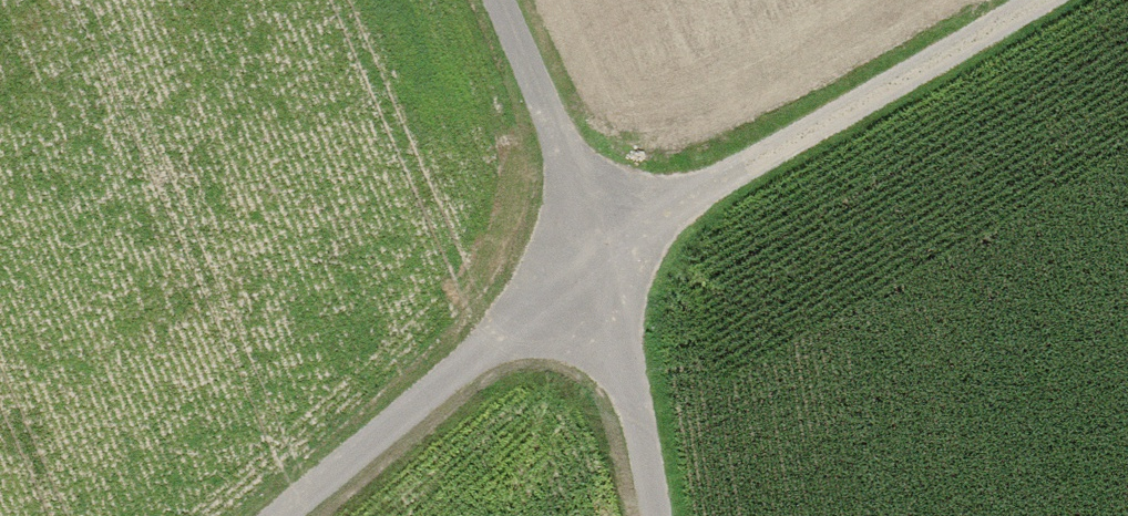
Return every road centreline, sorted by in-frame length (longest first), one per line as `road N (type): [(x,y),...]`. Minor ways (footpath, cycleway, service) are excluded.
road 1 (track): [(292,515),(607,254),(1049,0)]
road 2 (track): [(654,515),(607,254),(496,0)]

